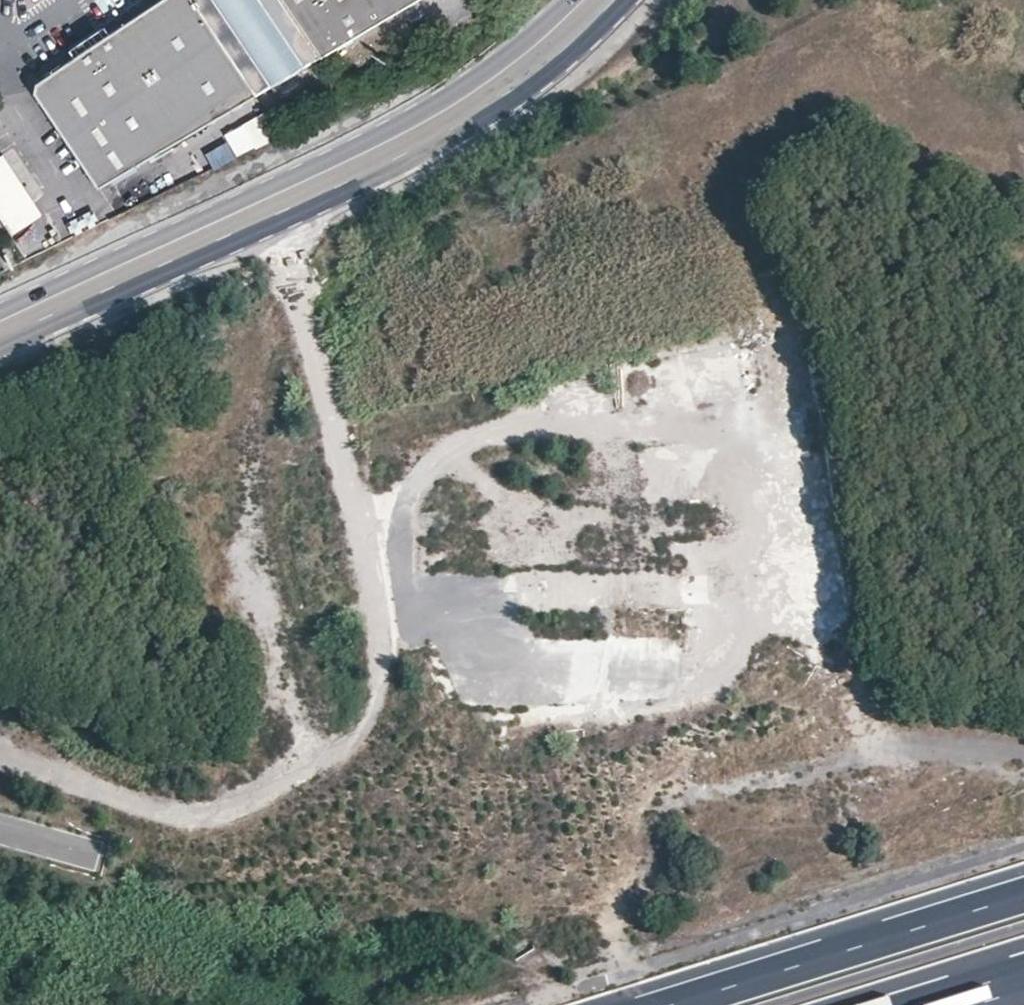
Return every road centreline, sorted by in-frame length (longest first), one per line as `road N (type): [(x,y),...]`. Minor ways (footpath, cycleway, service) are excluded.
road 1 (primary): [(0,342),(435,141),(549,65),(612,0)]
road 2 (trunk): [(1023,844),(736,984)]
road 3 (motorway): [(1023,894),(736,984)]

